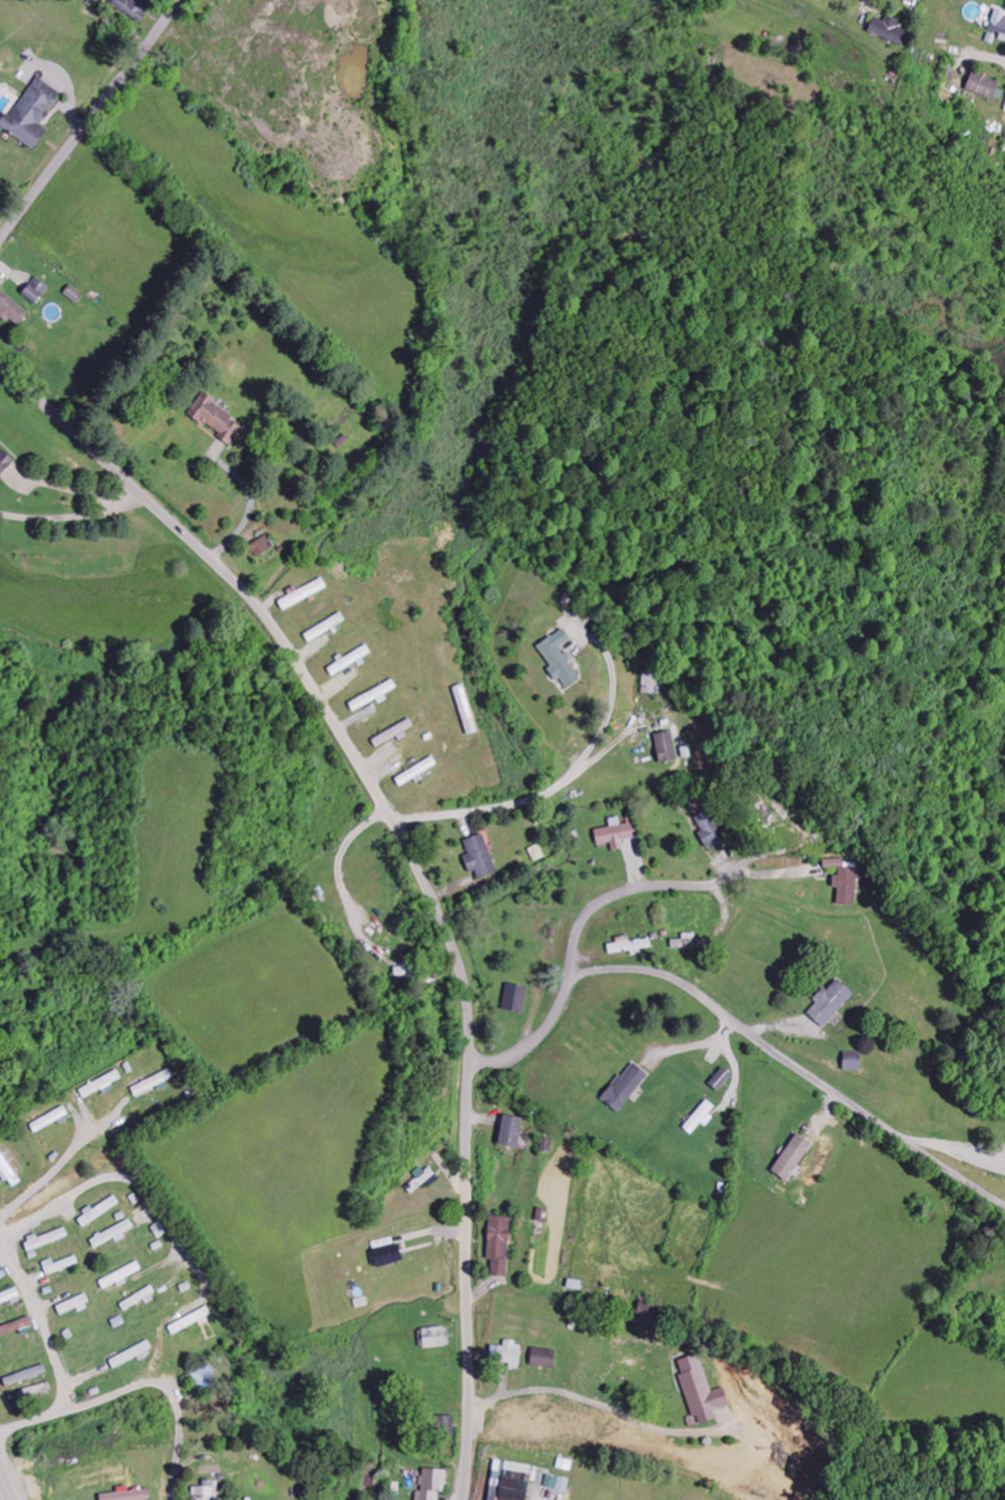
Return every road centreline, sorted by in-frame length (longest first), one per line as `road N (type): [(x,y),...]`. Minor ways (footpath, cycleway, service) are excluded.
road 1 (residential): [(0,365),(269,620),(405,843),(461,968),(470,1019),(465,1499)]
road 2 (residential): [(1004,1205),(696,994),(651,973),(580,976),(532,1045),(470,1064)]
road 3 (residential): [(182,0),(0,244)]

